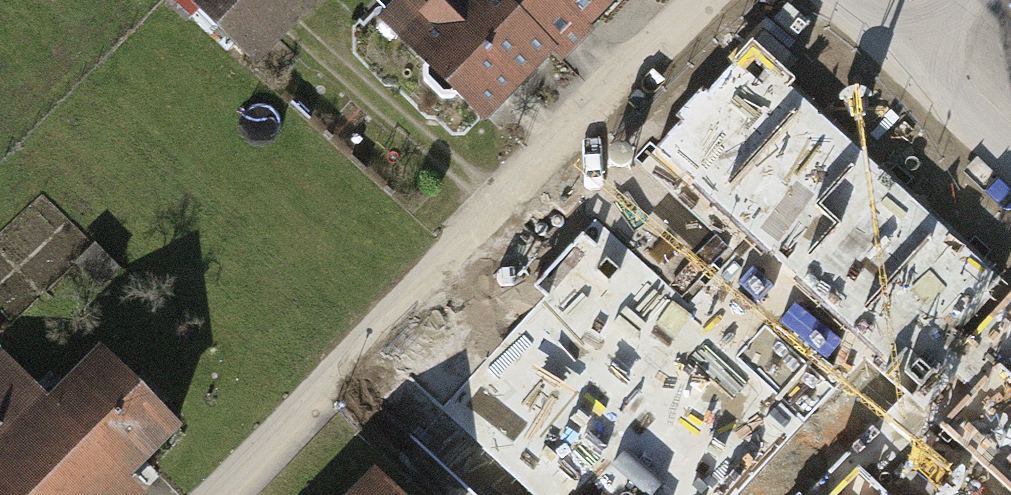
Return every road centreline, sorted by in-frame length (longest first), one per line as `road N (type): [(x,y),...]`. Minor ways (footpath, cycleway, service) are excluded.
road 1 (residential): [(711,0),(212,494)]
road 2 (residential): [(897,58),(1010,160)]

